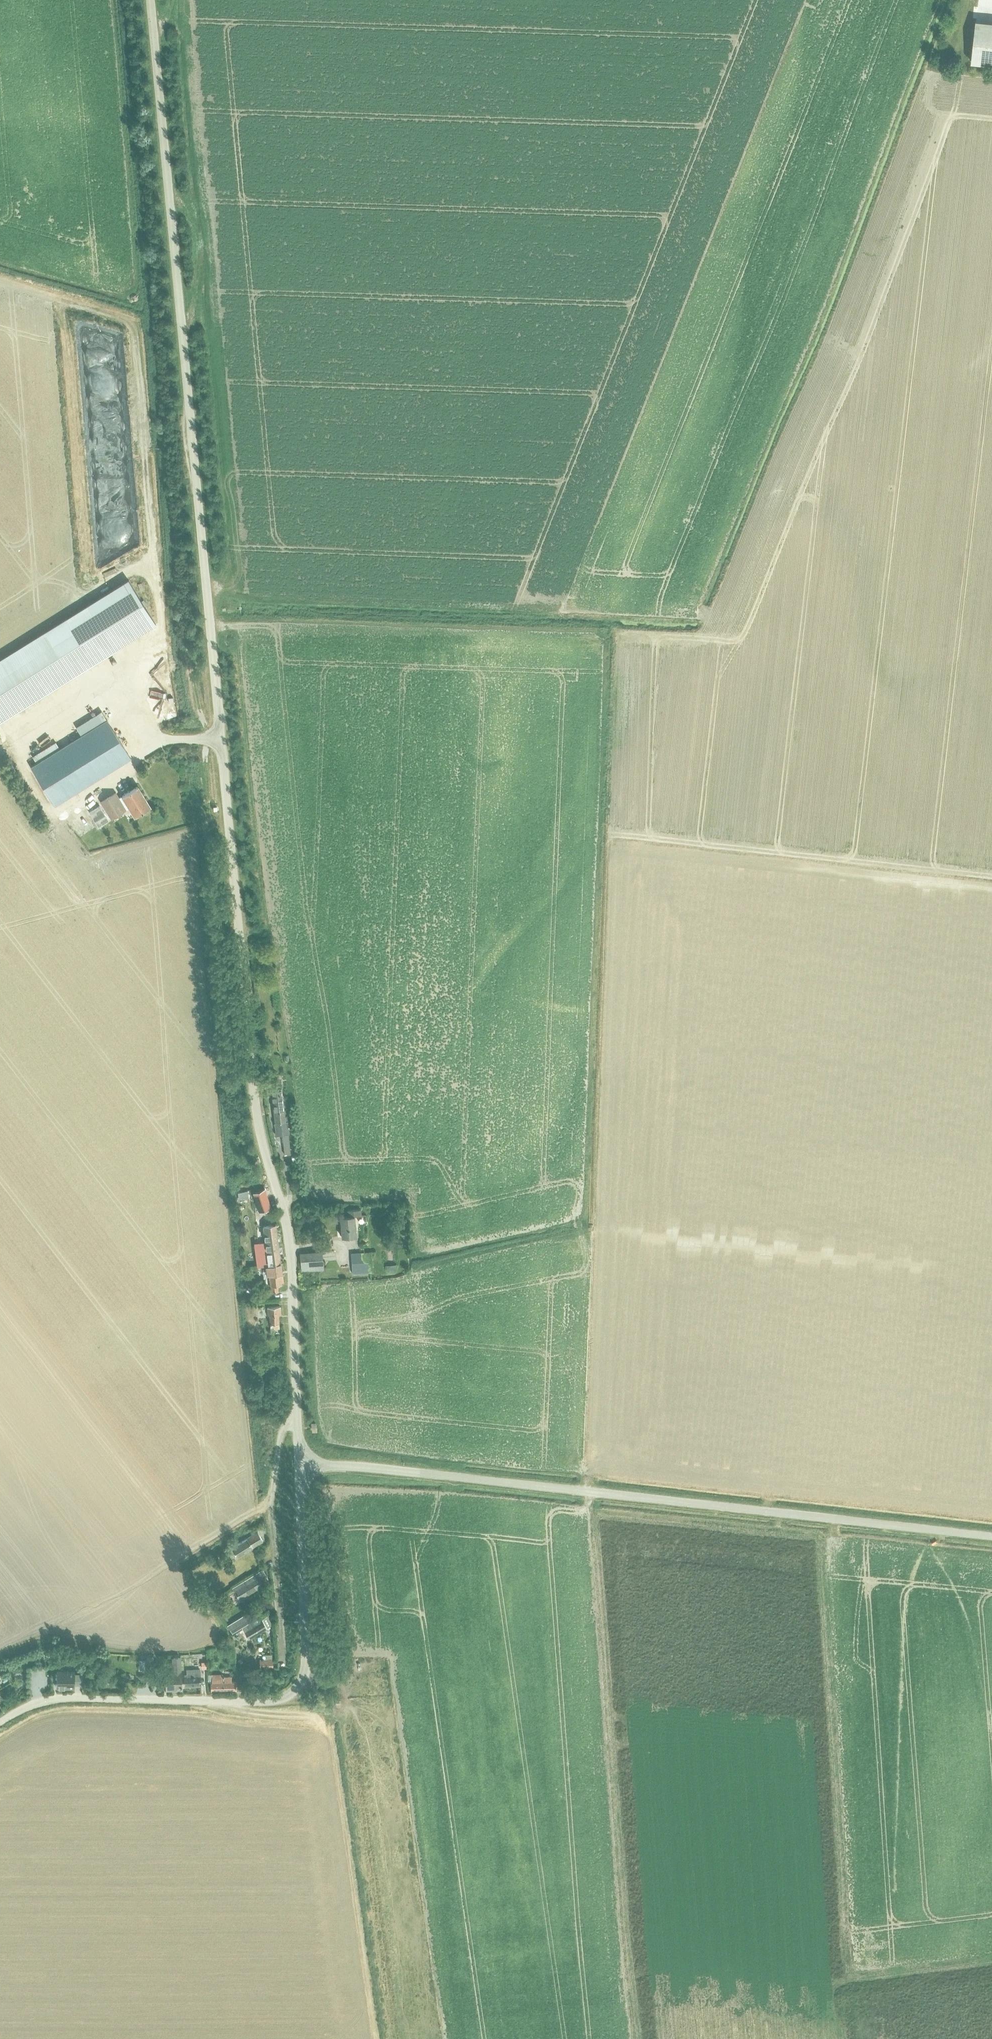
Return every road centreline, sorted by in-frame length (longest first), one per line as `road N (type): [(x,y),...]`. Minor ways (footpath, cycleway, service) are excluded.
road 1 (tertiary): [(296,1415),(288,1275),(250,1105),(150,0)]
road 2 (unclassified): [(991,1534),(300,1464)]
road 3 (tertiary): [(0,1722),(56,1697),(273,1701),(291,1694),(308,1662),(300,1464)]
road 4 (unclassified): [(282,1665),(271,1508),(282,1431),(296,1415)]

